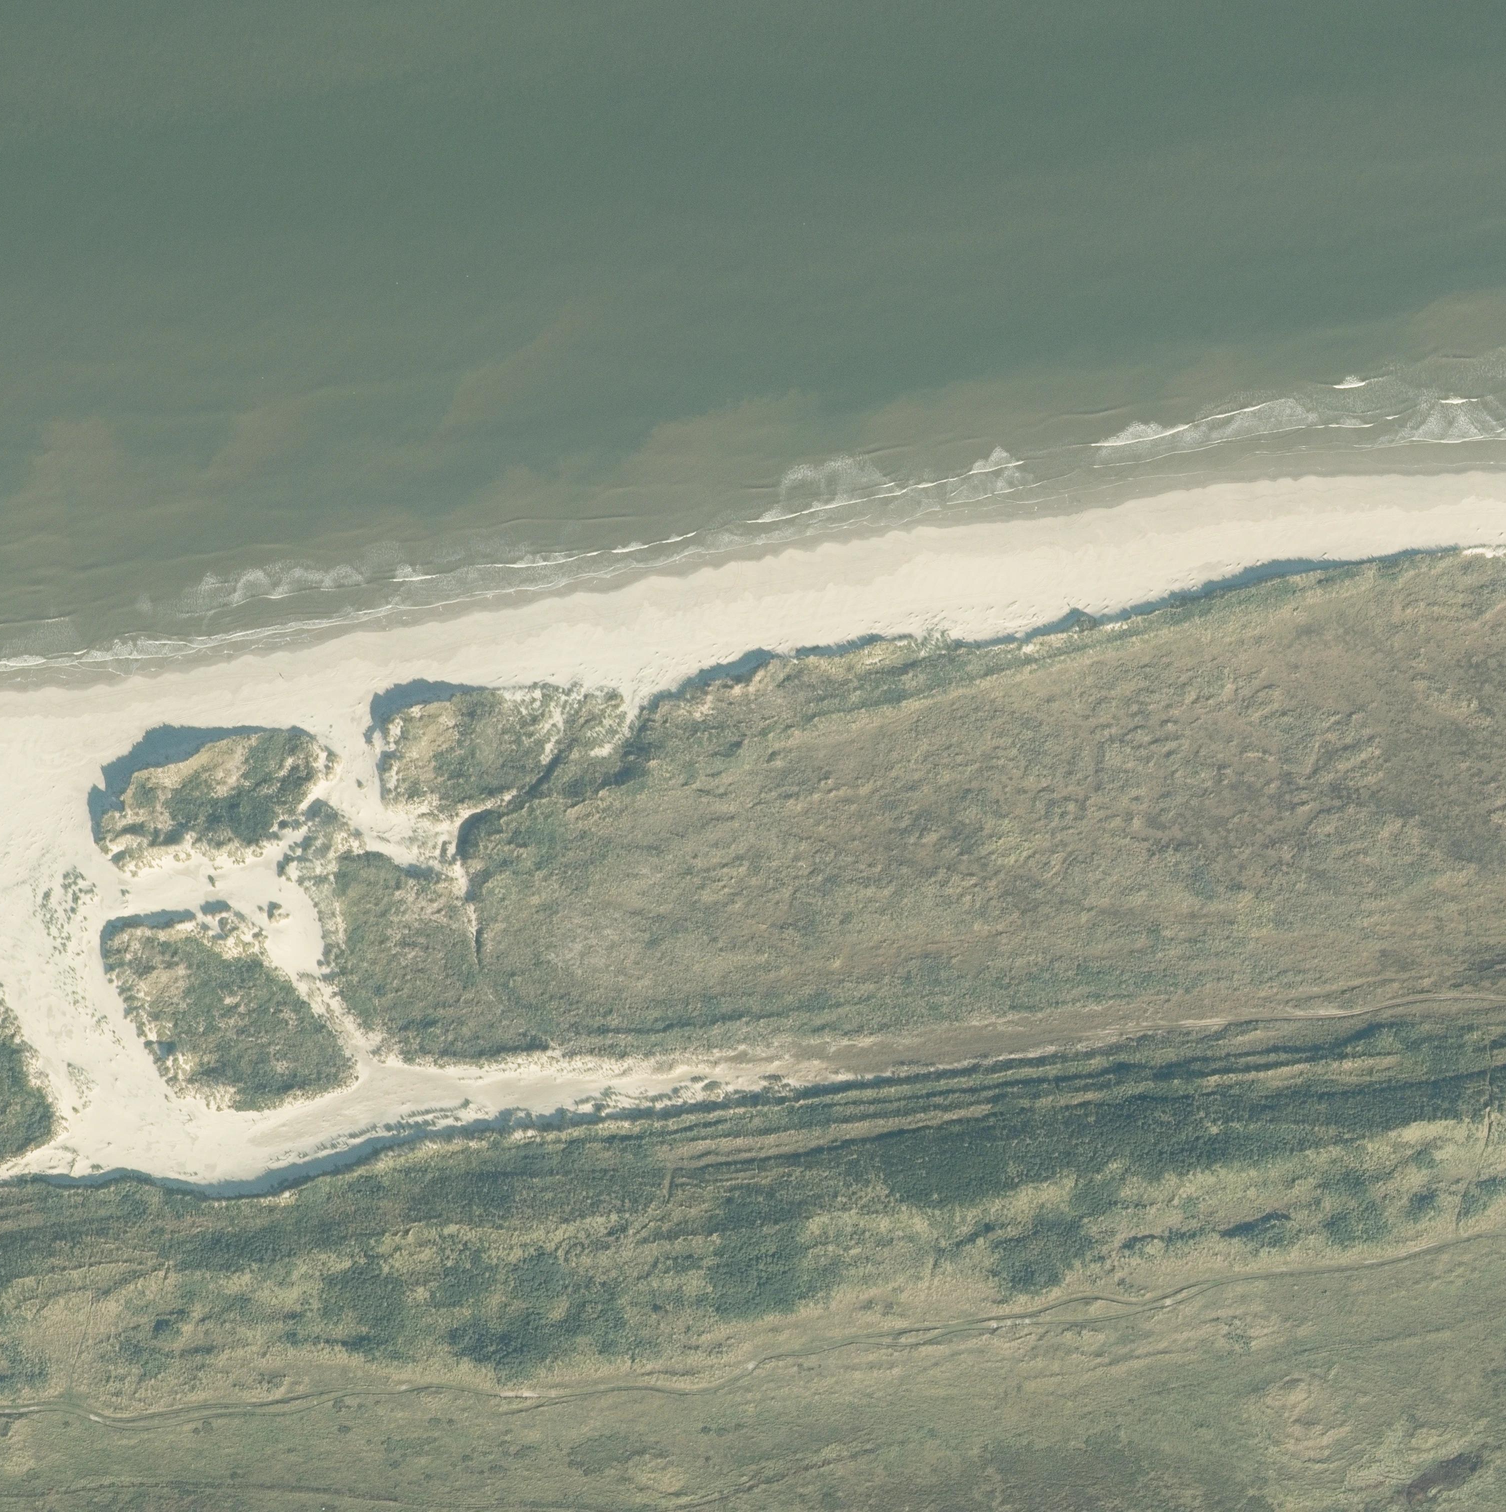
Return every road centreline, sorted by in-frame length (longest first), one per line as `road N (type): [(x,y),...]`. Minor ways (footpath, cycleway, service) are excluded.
road 1 (track): [(1505,1236),(1490,1228),(1402,1255),(1197,1282),(1134,1303),(1057,1301),(778,1350),(708,1385),(641,1378),(485,1412),(454,1415),(350,1388),(111,1417),(70,1402),(0,1403)]
road 2 (track): [(1505,999),(1415,1001),(1347,1018)]

